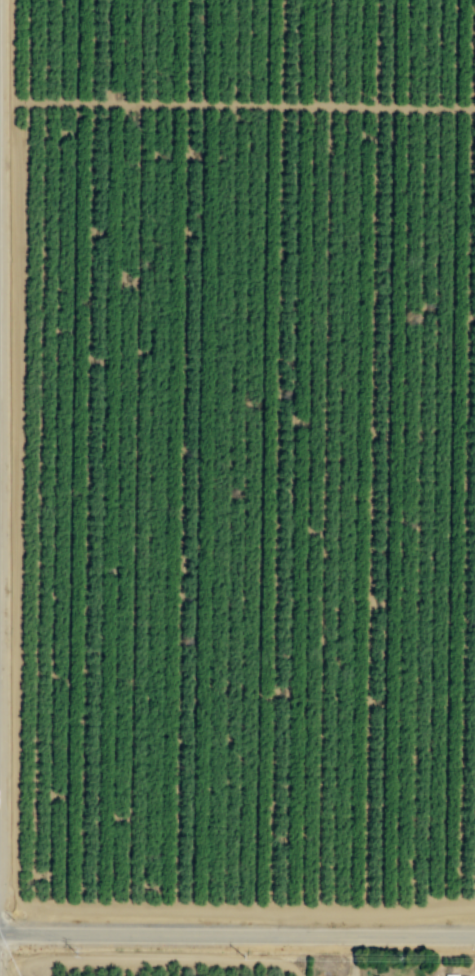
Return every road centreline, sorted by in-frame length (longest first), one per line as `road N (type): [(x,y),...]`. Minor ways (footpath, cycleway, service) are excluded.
road 1 (track): [(0,101),(474,108)]
road 2 (tertiary): [(0,933),(474,937)]

